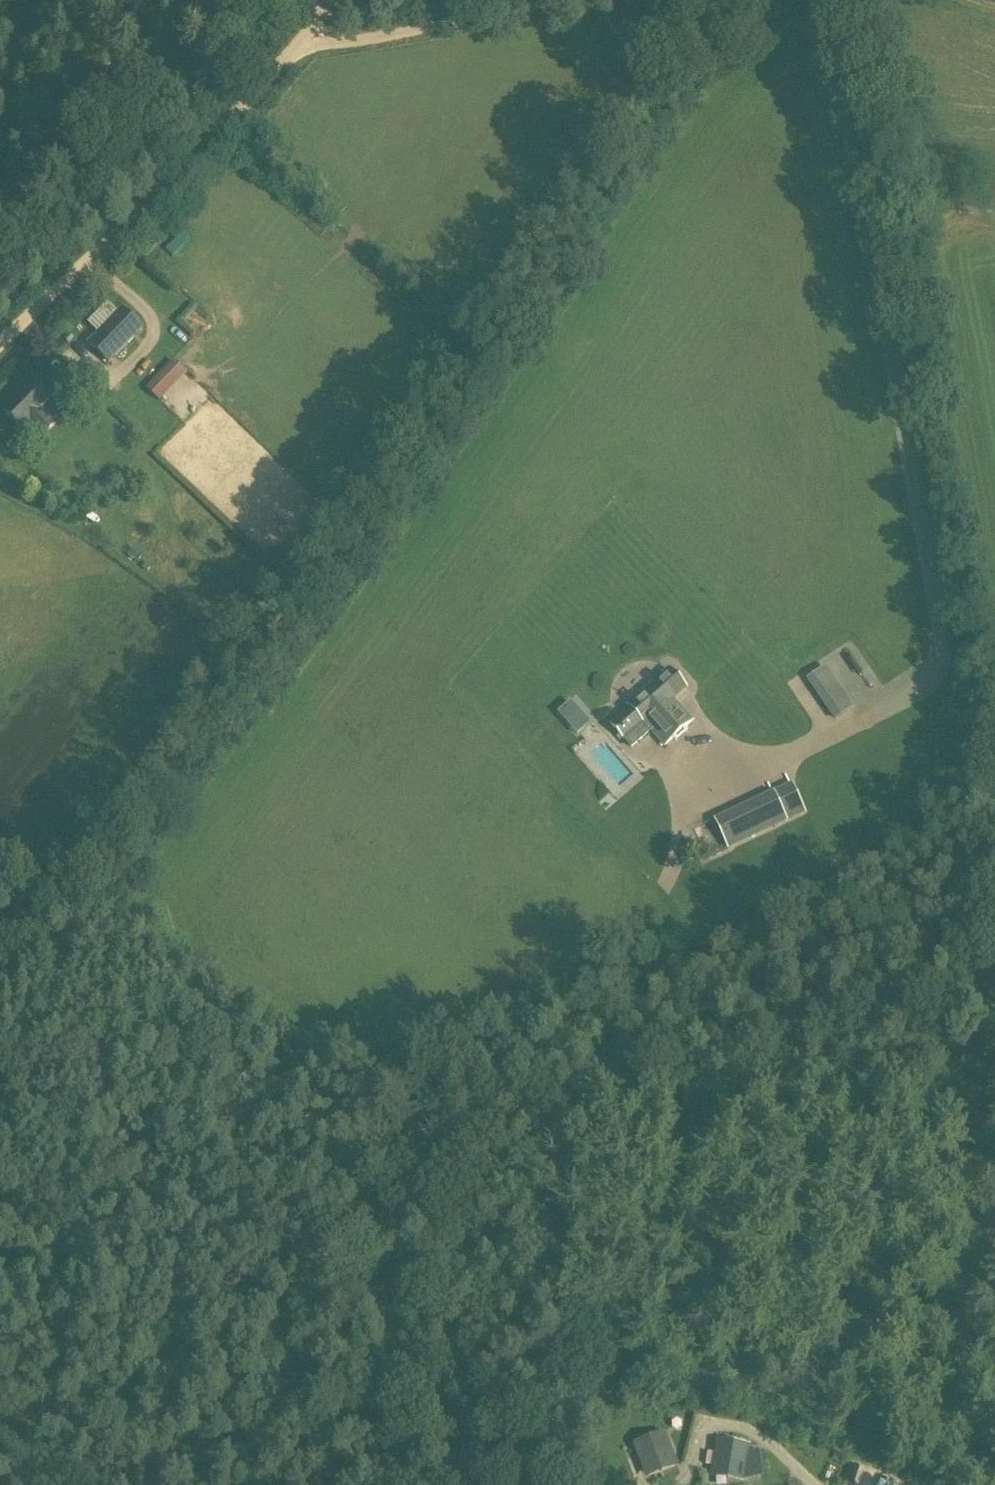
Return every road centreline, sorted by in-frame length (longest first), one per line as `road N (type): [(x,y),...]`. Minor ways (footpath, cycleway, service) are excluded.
road 1 (track): [(0,347),(294,50)]
road 2 (track): [(567,0),(294,50)]

